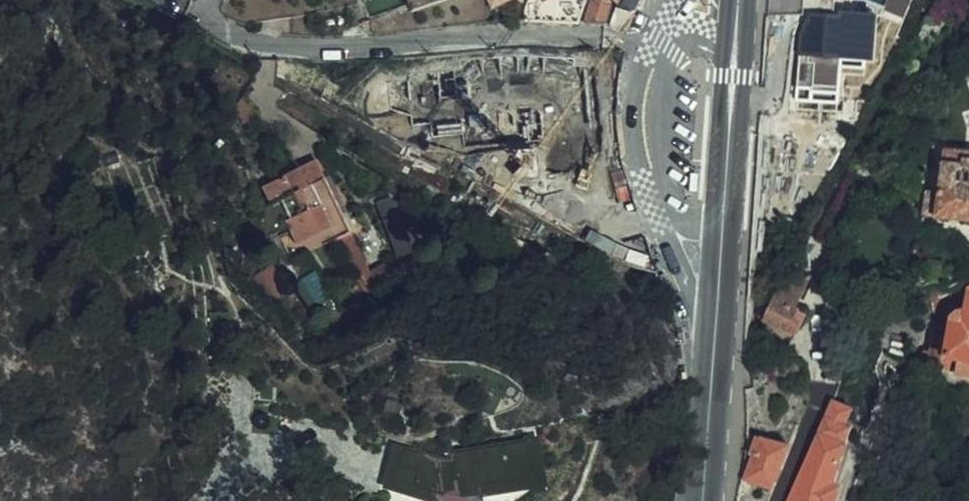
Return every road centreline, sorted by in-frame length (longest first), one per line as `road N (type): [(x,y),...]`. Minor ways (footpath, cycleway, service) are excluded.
road 1 (secondary): [(702,500),(739,0)]

